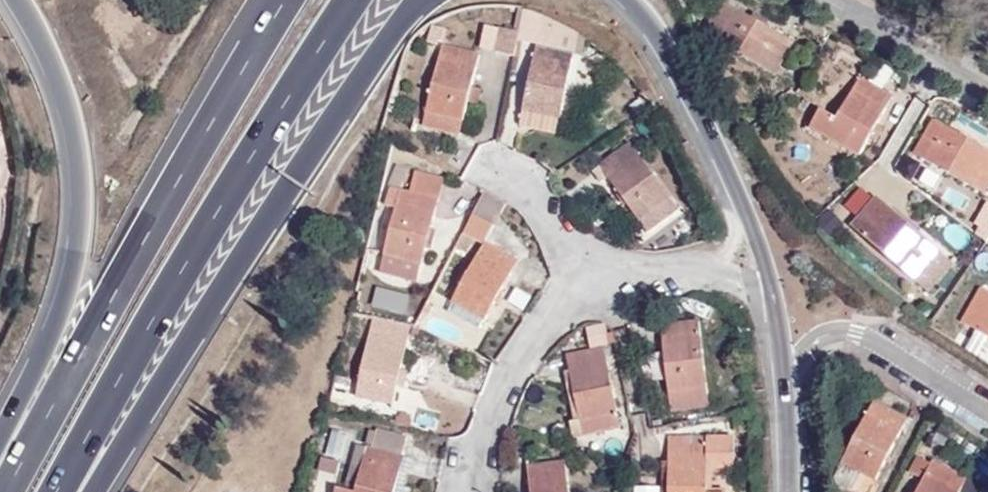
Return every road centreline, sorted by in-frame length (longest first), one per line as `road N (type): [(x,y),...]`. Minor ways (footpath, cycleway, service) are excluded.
road 1 (motorway): [(57,491),(353,0)]
road 2 (motorway): [(288,0),(5,491)]
road 3 (motorway): [(98,491),(404,17)]
road 4 (motorway): [(17,0),(67,101),(78,172),(76,231),(40,362),(0,435)]
road 5 (motorway): [(631,0),(719,148),(772,296)]
road 6 (residential): [(987,412),(856,334),(818,339),(783,377)]
road 7 (residential): [(586,291),(554,318),(486,434),(477,469),(481,491)]
road 8 (residential): [(586,291),(631,273),(694,268),(772,296)]
road 9 (residential): [(987,87),(826,0)]
road 10 (residential): [(498,175),(543,204),(586,291)]

